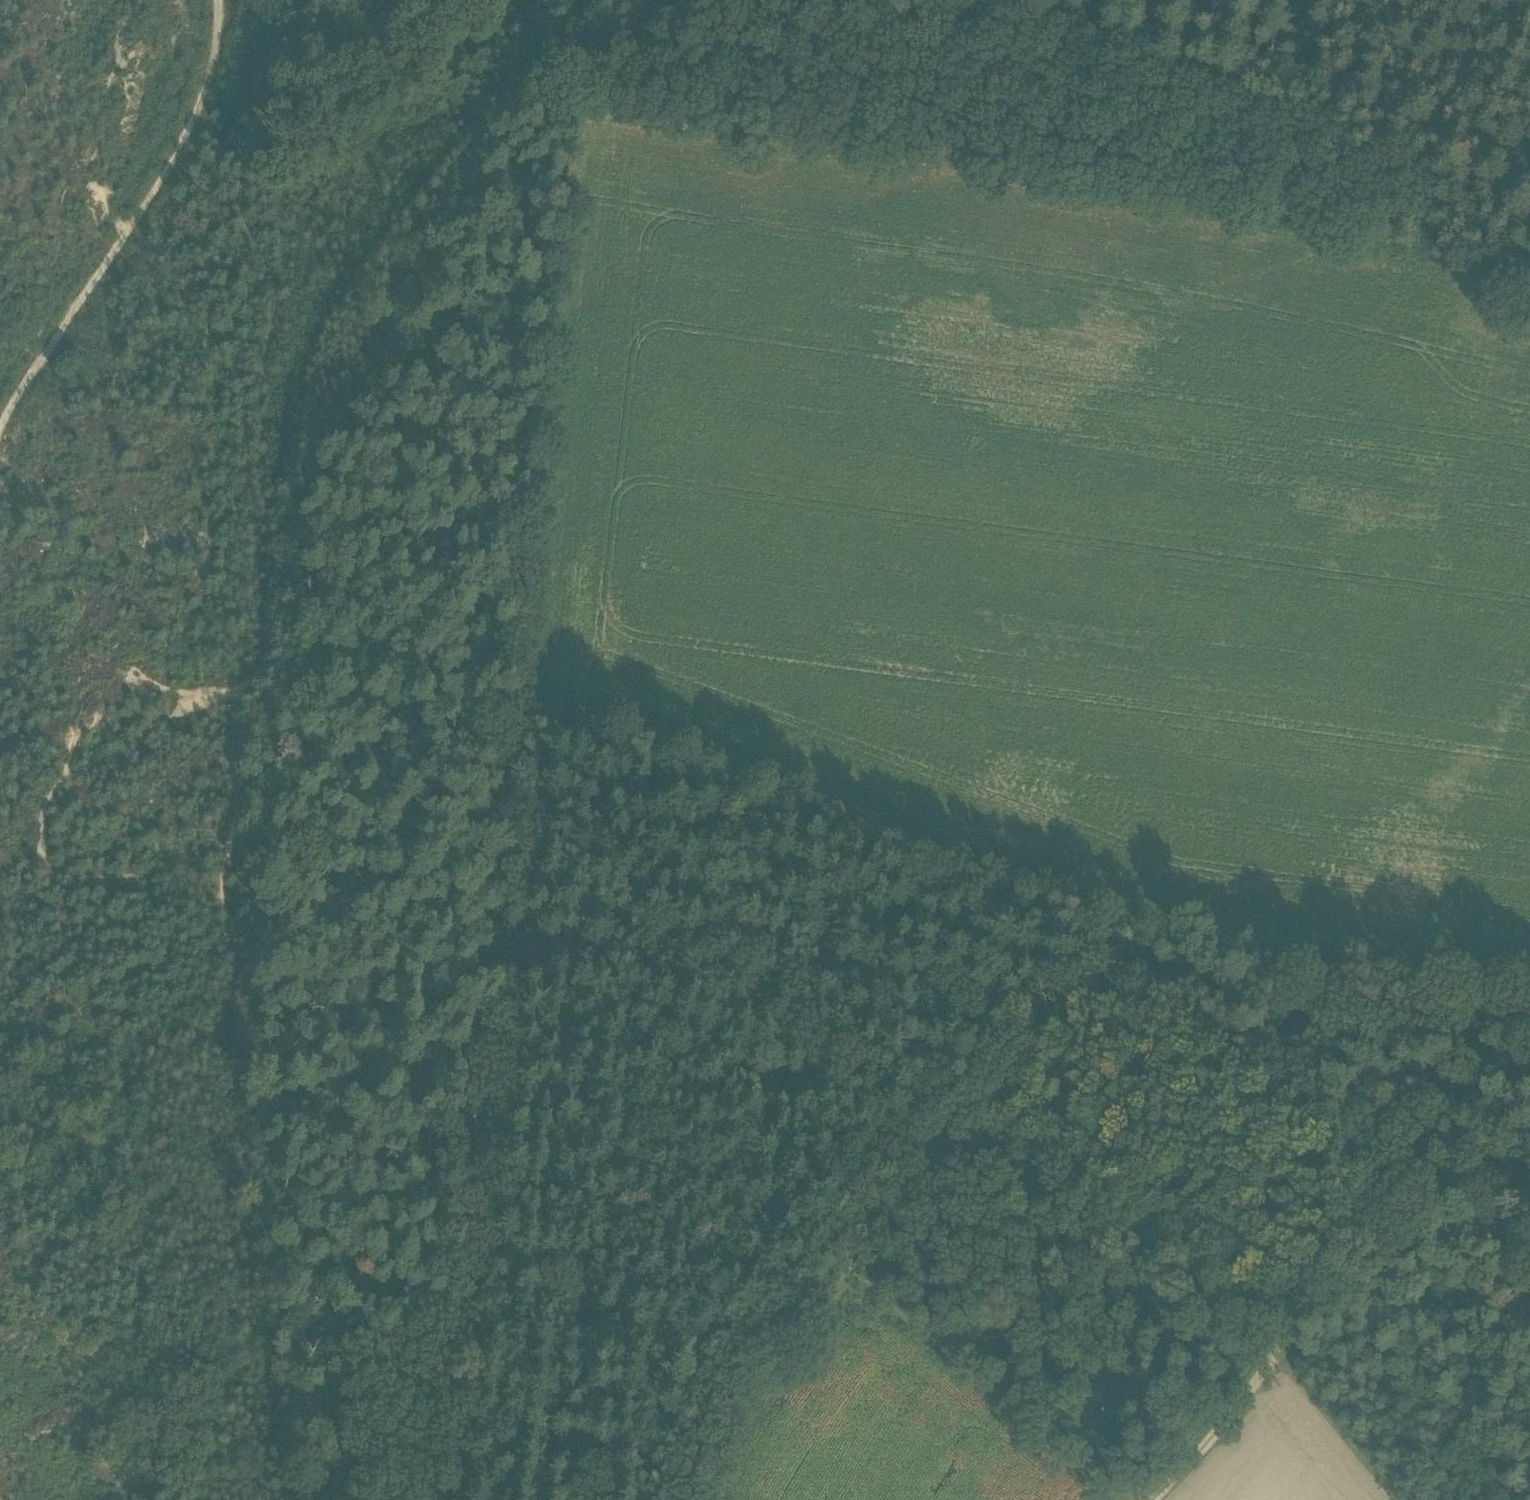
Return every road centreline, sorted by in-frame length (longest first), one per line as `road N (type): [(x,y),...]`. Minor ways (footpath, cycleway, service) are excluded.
road 1 (track): [(1529,1196),(1425,1197),(1361,1221),(1163,1499)]

